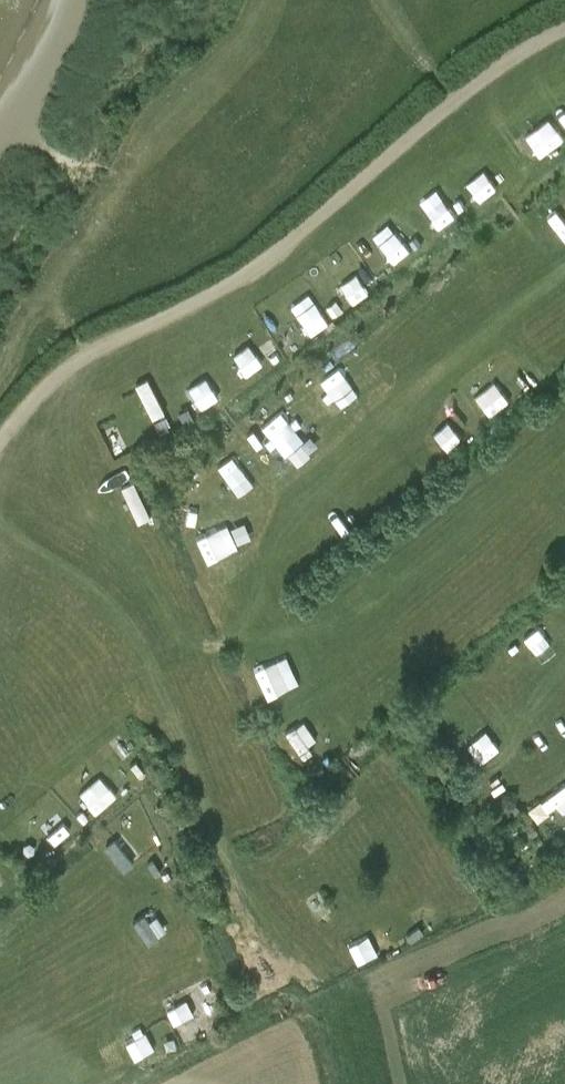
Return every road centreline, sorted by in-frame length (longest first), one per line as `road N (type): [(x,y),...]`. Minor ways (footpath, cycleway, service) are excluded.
road 1 (track): [(342,901),(230,869),(152,653),(112,586),(0,515)]

